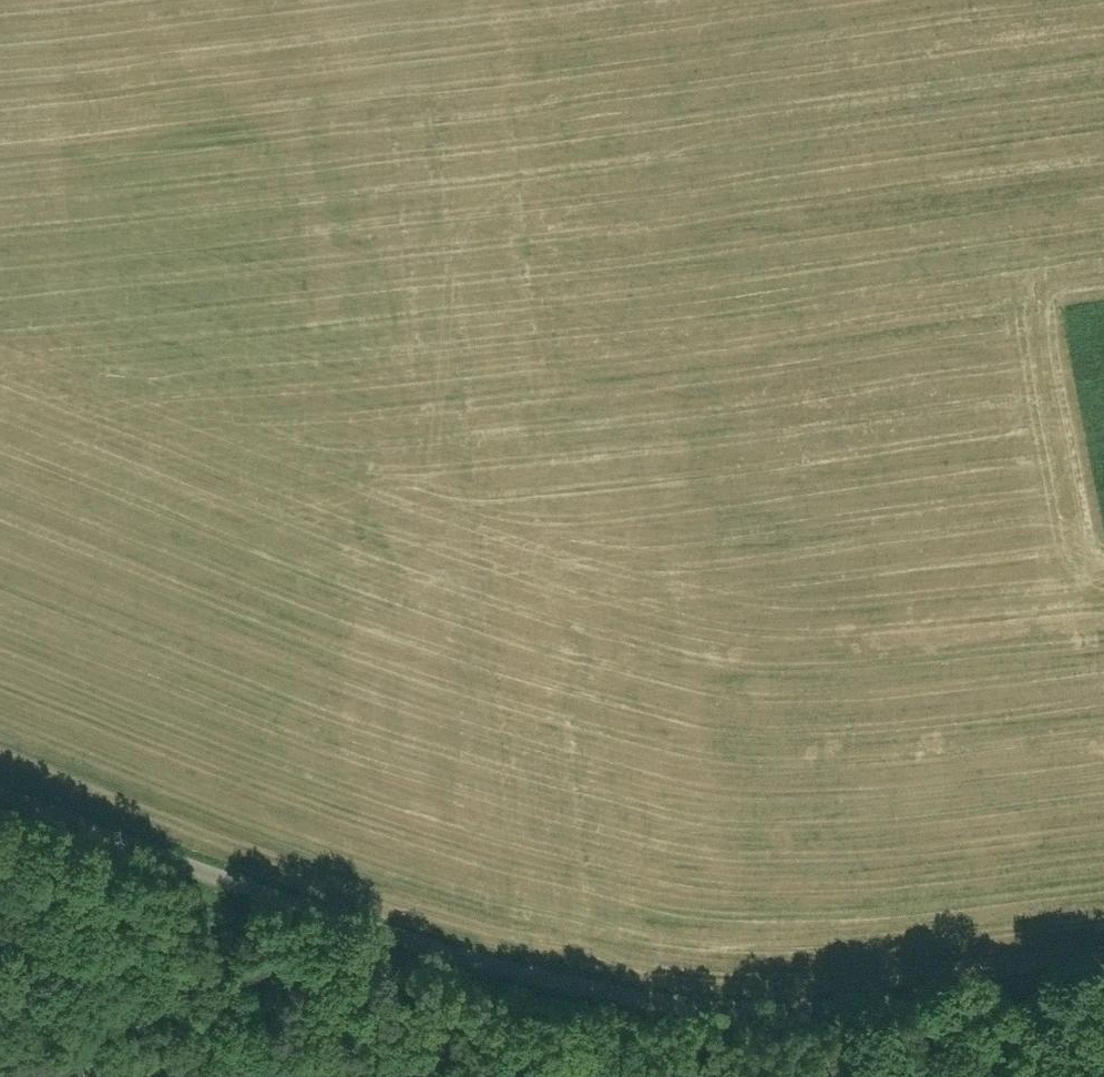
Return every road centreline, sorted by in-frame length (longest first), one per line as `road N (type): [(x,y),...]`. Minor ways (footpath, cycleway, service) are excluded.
road 1 (residential): [(1103,982),(848,1002),(663,1003),(449,954),(0,789)]

